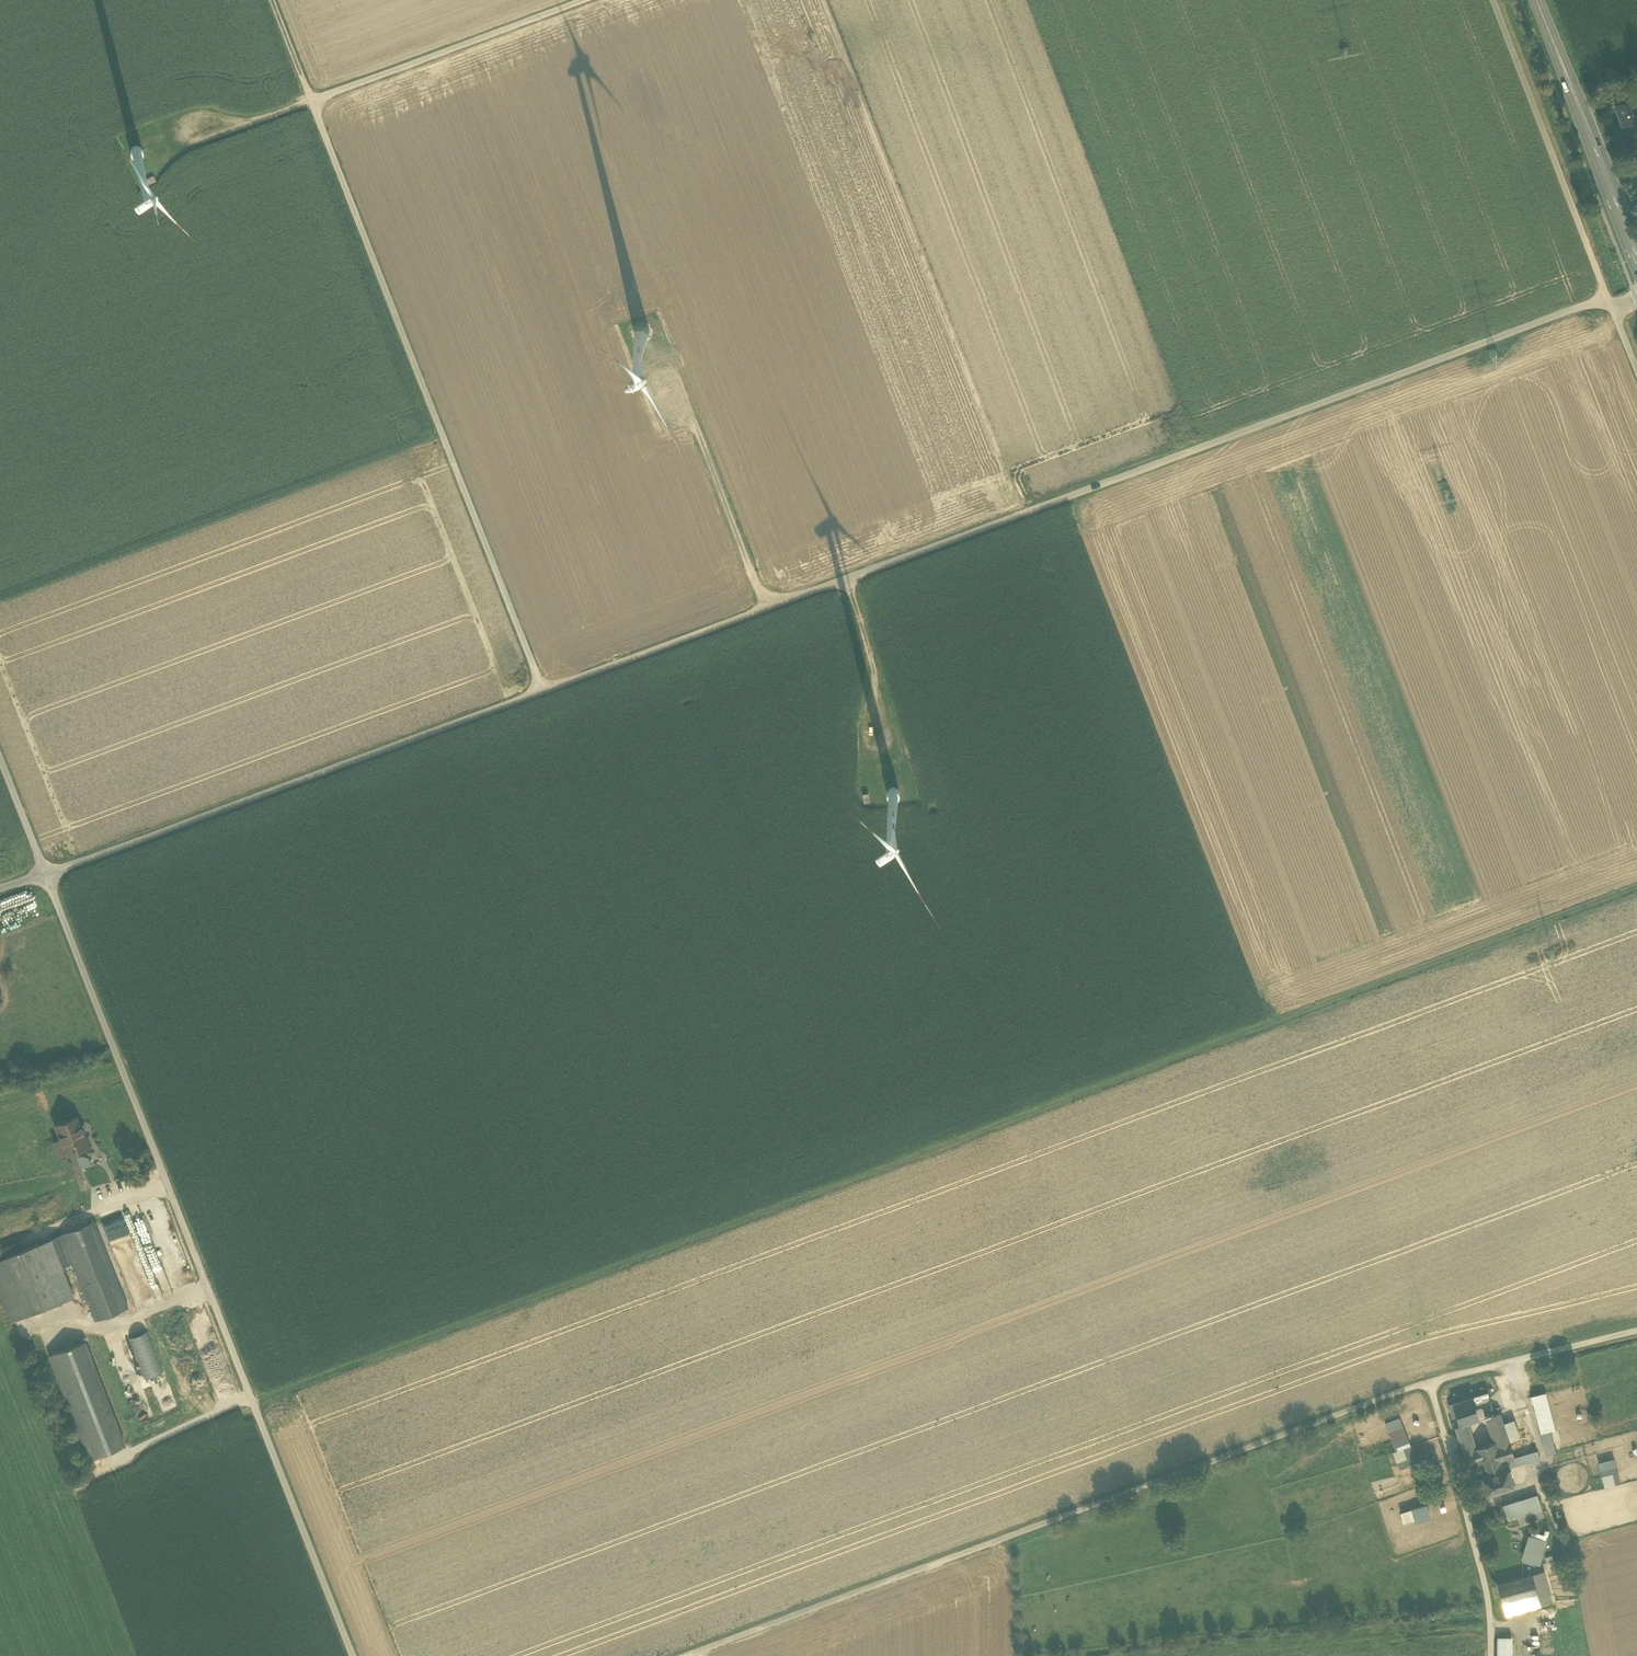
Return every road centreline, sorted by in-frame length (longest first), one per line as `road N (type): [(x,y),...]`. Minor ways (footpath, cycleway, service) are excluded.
road 1 (unclassified): [(44,874),(1590,302),(1636,299)]
road 2 (unclassified): [(1636,889),(252,1401)]
road 3 (unclassified): [(1636,1332),(1427,1383),(686,1655)]
road 4 (track): [(312,101),(542,691)]
road 5 (unclassified): [(44,874),(252,1401)]
road 6 (track): [(1636,372),(1492,0)]
road 7 (track): [(584,0),(312,101)]
road 8 (secondary): [(1636,257),(1536,0)]
road 9 (unclassified): [(252,1401),(352,1655)]
road 10 (track): [(312,101),(171,154)]
road 11 (track): [(1463,1508),(1492,1655)]
road 12 (unclassified): [(0,761),(44,874)]

